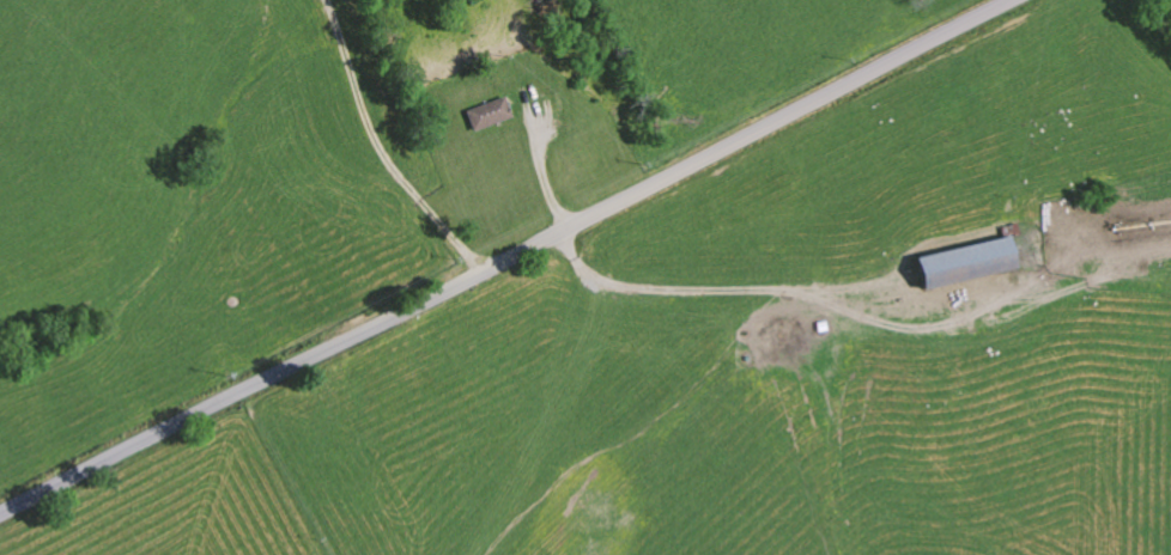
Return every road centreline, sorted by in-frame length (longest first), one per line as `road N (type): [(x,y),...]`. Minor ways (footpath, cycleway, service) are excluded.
road 1 (residential): [(1011,0),(0,516)]

